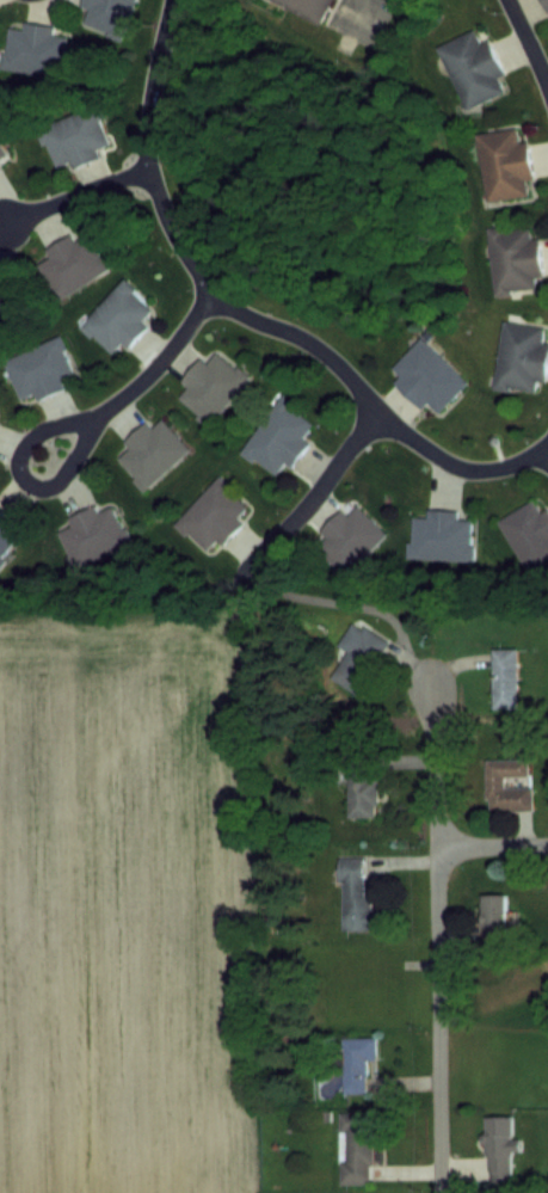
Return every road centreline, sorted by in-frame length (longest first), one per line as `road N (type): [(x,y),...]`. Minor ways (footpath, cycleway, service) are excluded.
road 1 (residential): [(547,439),(507,466),(460,467),(377,412),(326,353),(210,293),(148,168),(172,0)]
road 2 (residential): [(440,1192),(431,684)]
road 3 (residential): [(210,293),(150,373),(91,420),(37,431),(23,443),(18,472),(35,485),(56,482),(91,420)]
road 4 (residential): [(377,412),(253,570)]
road 5 (residential): [(148,168),(7,219)]

